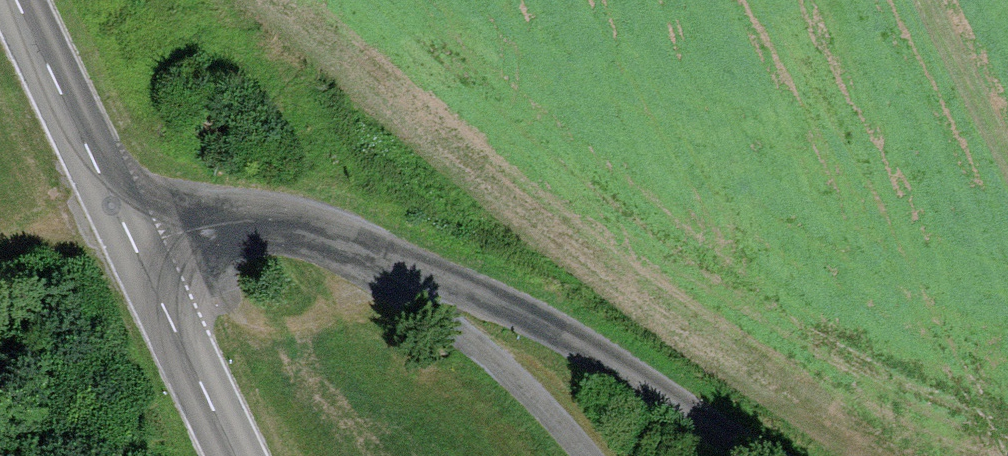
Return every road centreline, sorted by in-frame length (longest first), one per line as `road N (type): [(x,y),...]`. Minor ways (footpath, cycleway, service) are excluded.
road 1 (secondary): [(232,455),(12,0)]
road 2 (track): [(449,285),(278,214),(101,184)]
road 3 (track): [(449,285),(771,455)]
road 4 (track): [(579,455),(449,285)]

